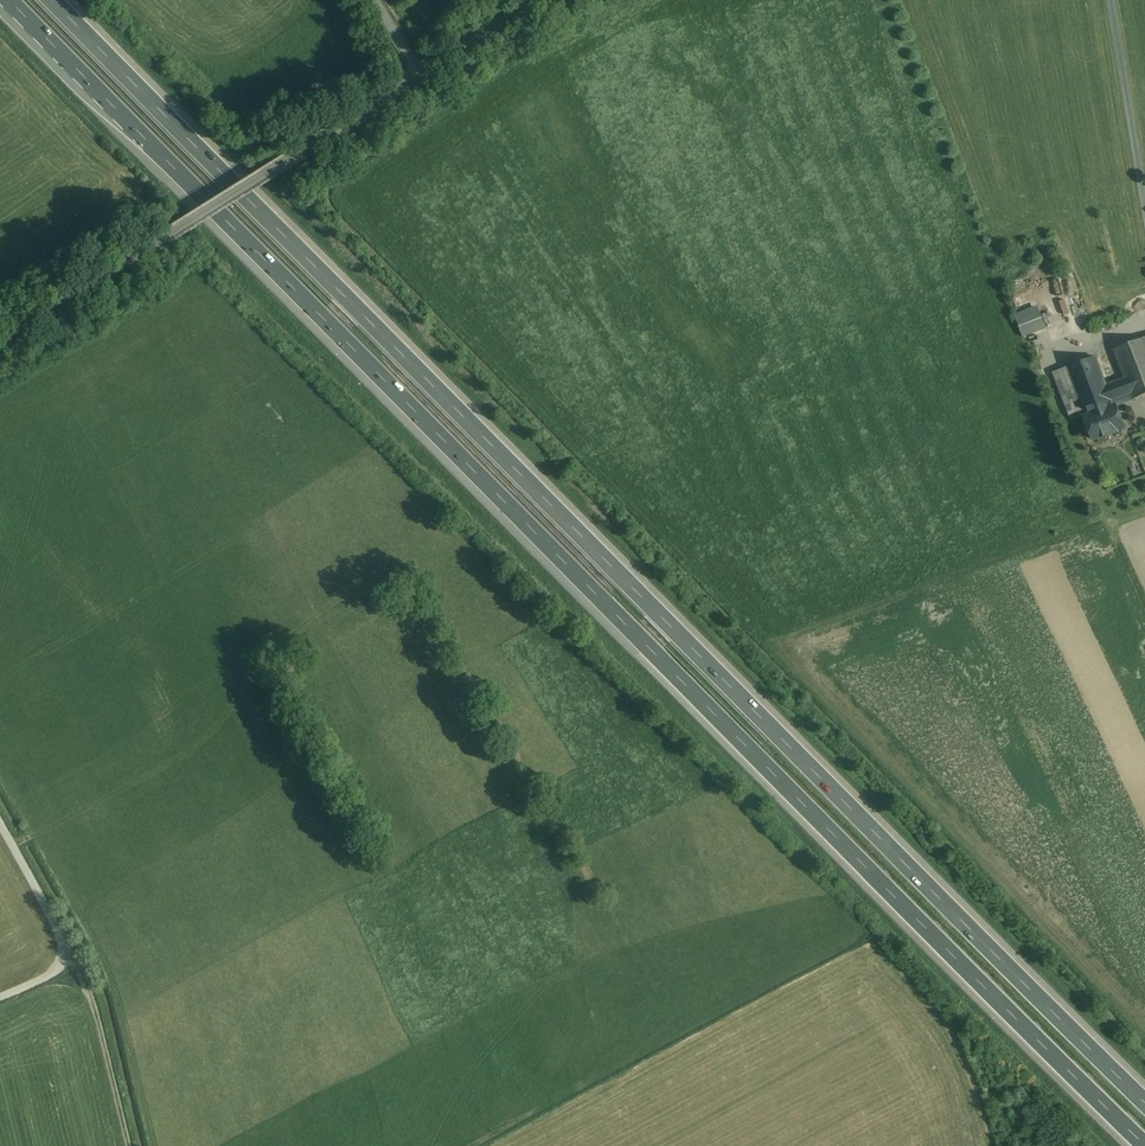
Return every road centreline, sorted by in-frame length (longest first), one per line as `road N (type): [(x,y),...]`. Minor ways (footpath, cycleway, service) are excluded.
road 1 (motorway): [(6,0),(1137,1145)]
road 2 (motorway): [(1144,1099),(50,0)]
road 3 (unclassified): [(87,287),(422,76)]
road 4 (track): [(0,998),(57,970),(67,949),(0,824)]
road 5 (track): [(127,1145),(92,999),(67,949)]
road 6 (unclassified): [(422,76),(545,0)]

